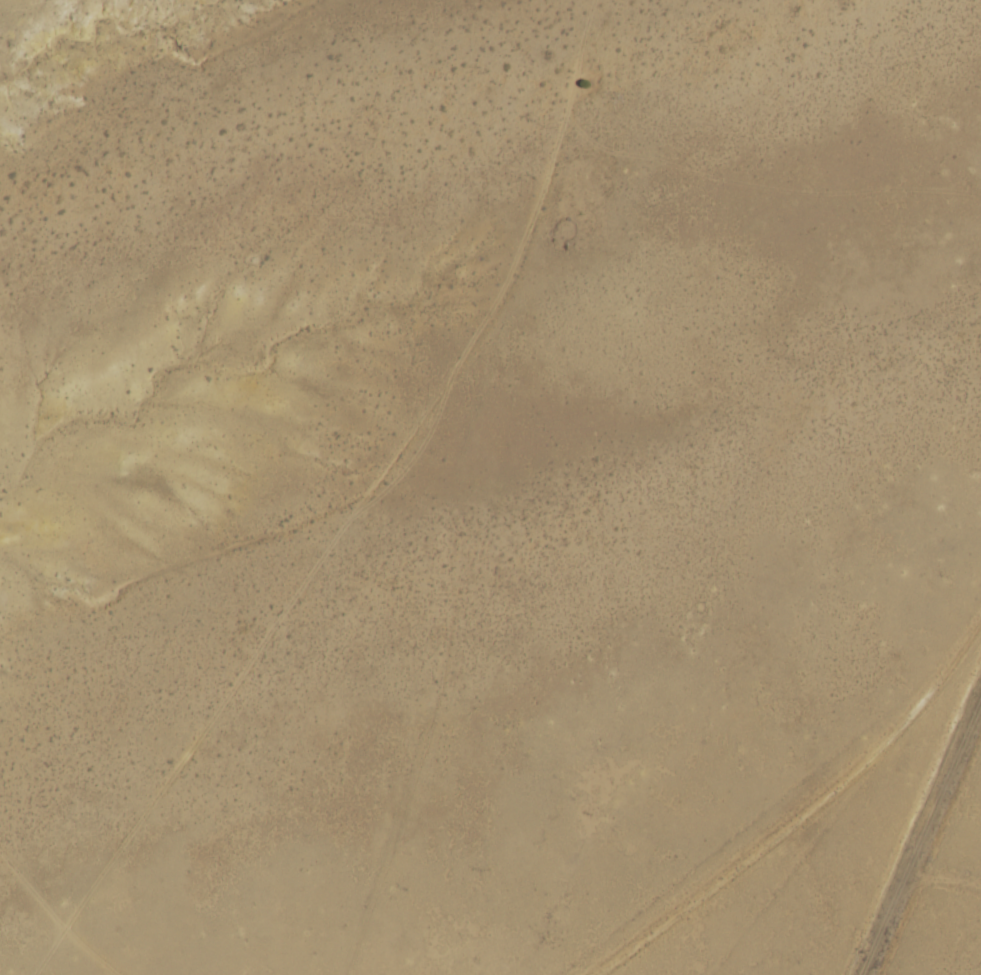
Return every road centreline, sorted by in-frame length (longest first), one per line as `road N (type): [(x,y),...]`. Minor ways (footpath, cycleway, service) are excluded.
road 1 (track): [(980,638),(865,750),(823,758),(552,974)]
road 2 (residential): [(871,974),(980,695)]

